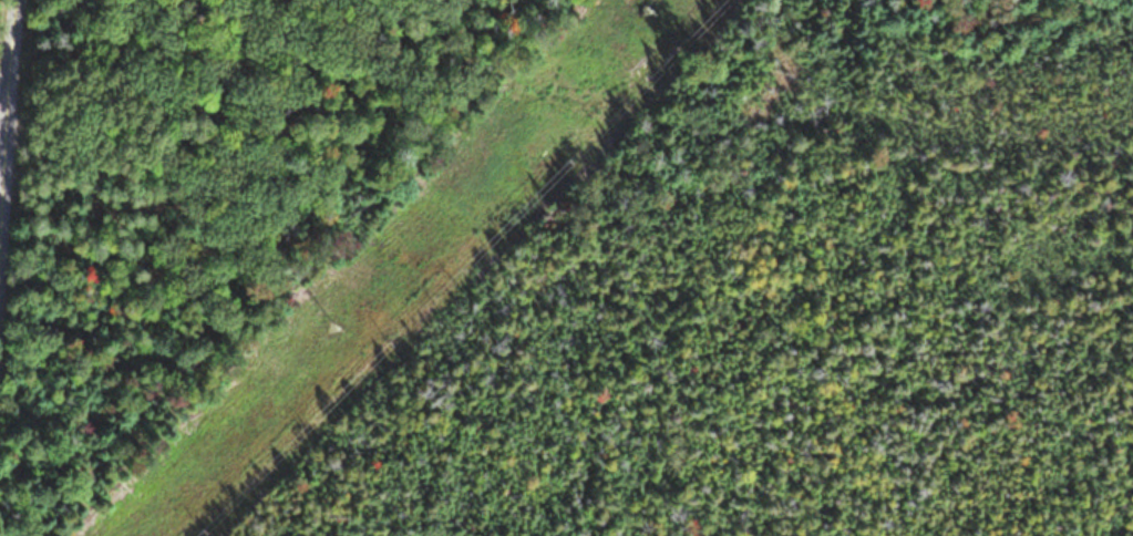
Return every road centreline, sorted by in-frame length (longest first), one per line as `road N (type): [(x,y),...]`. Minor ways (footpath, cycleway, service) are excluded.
road 1 (residential): [(0,183),(24,0)]

